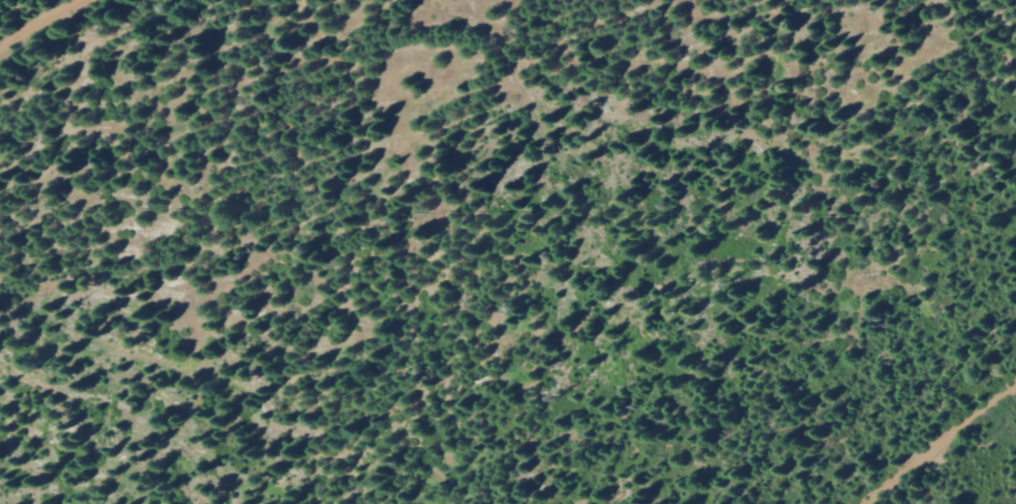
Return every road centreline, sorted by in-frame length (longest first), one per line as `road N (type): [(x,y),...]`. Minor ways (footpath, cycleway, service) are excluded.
road 1 (track): [(0,293),(144,260),(225,200),(274,139),(296,90),(352,48),(413,31),(518,38),(590,0)]
road 2 (track): [(1015,379),(847,503)]

